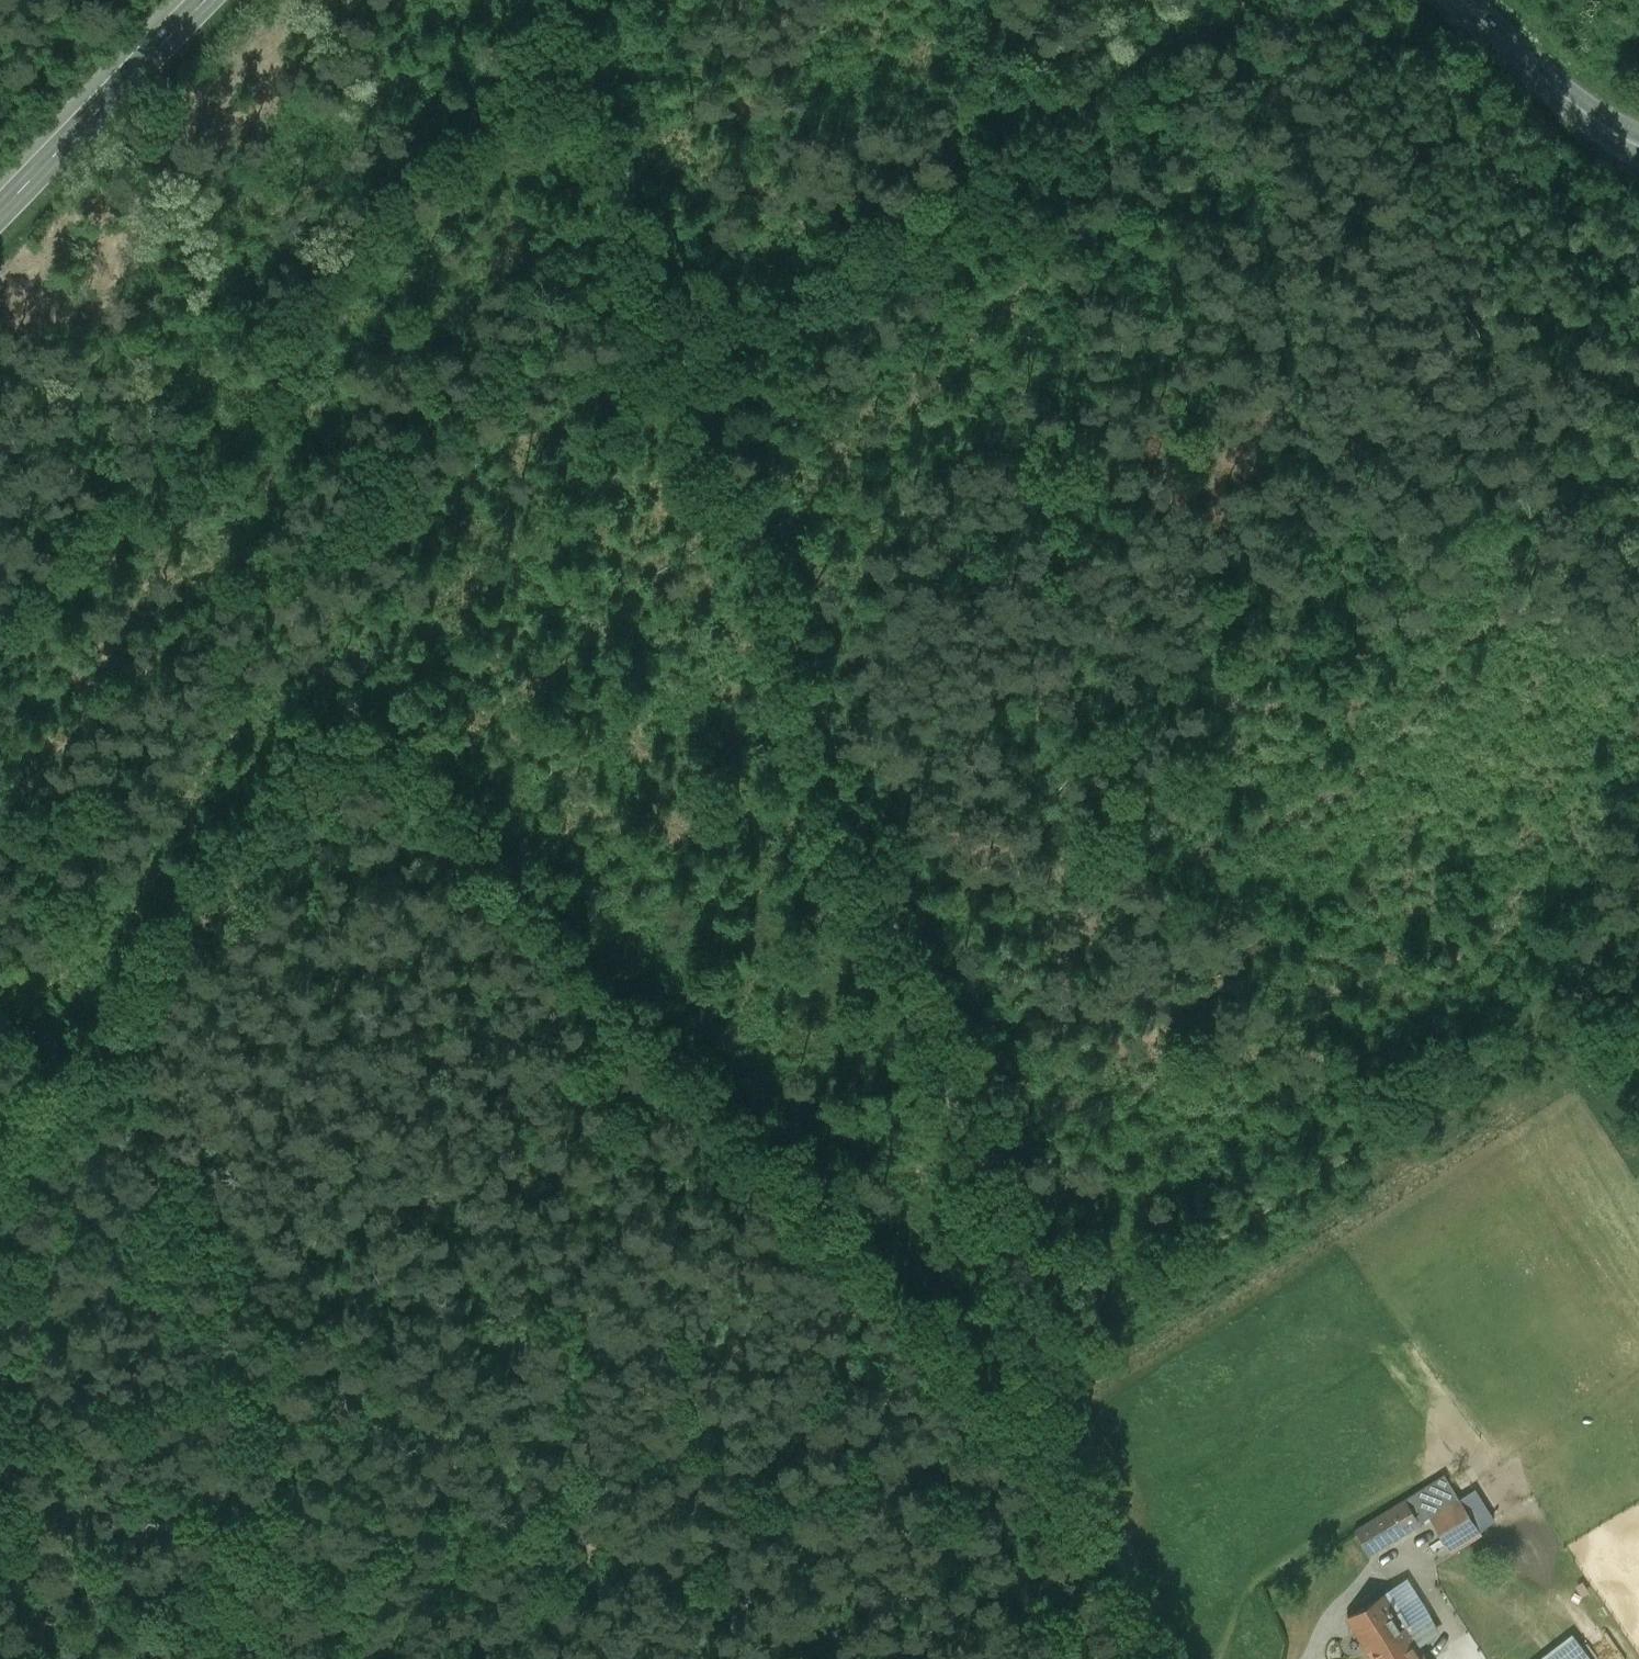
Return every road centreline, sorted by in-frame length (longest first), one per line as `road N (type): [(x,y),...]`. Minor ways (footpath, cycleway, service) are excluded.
road 1 (unclassified): [(1167,1658),(549,0)]
road 2 (secondary): [(210,0),(0,214)]
road 3 (motorway): [(1638,153),(1562,102),(1453,0)]

